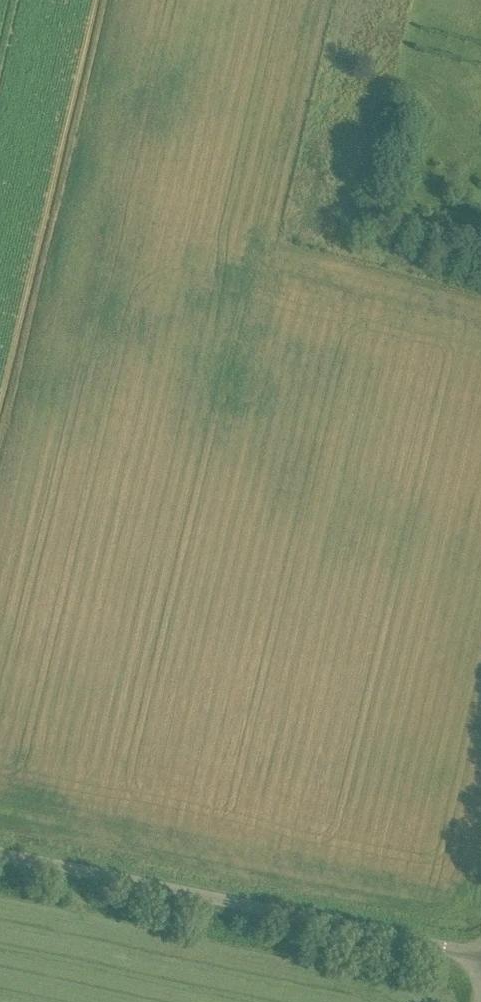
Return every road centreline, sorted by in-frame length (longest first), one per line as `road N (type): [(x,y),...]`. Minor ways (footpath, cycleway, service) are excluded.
road 1 (unclassified): [(480,949),(0,852)]

